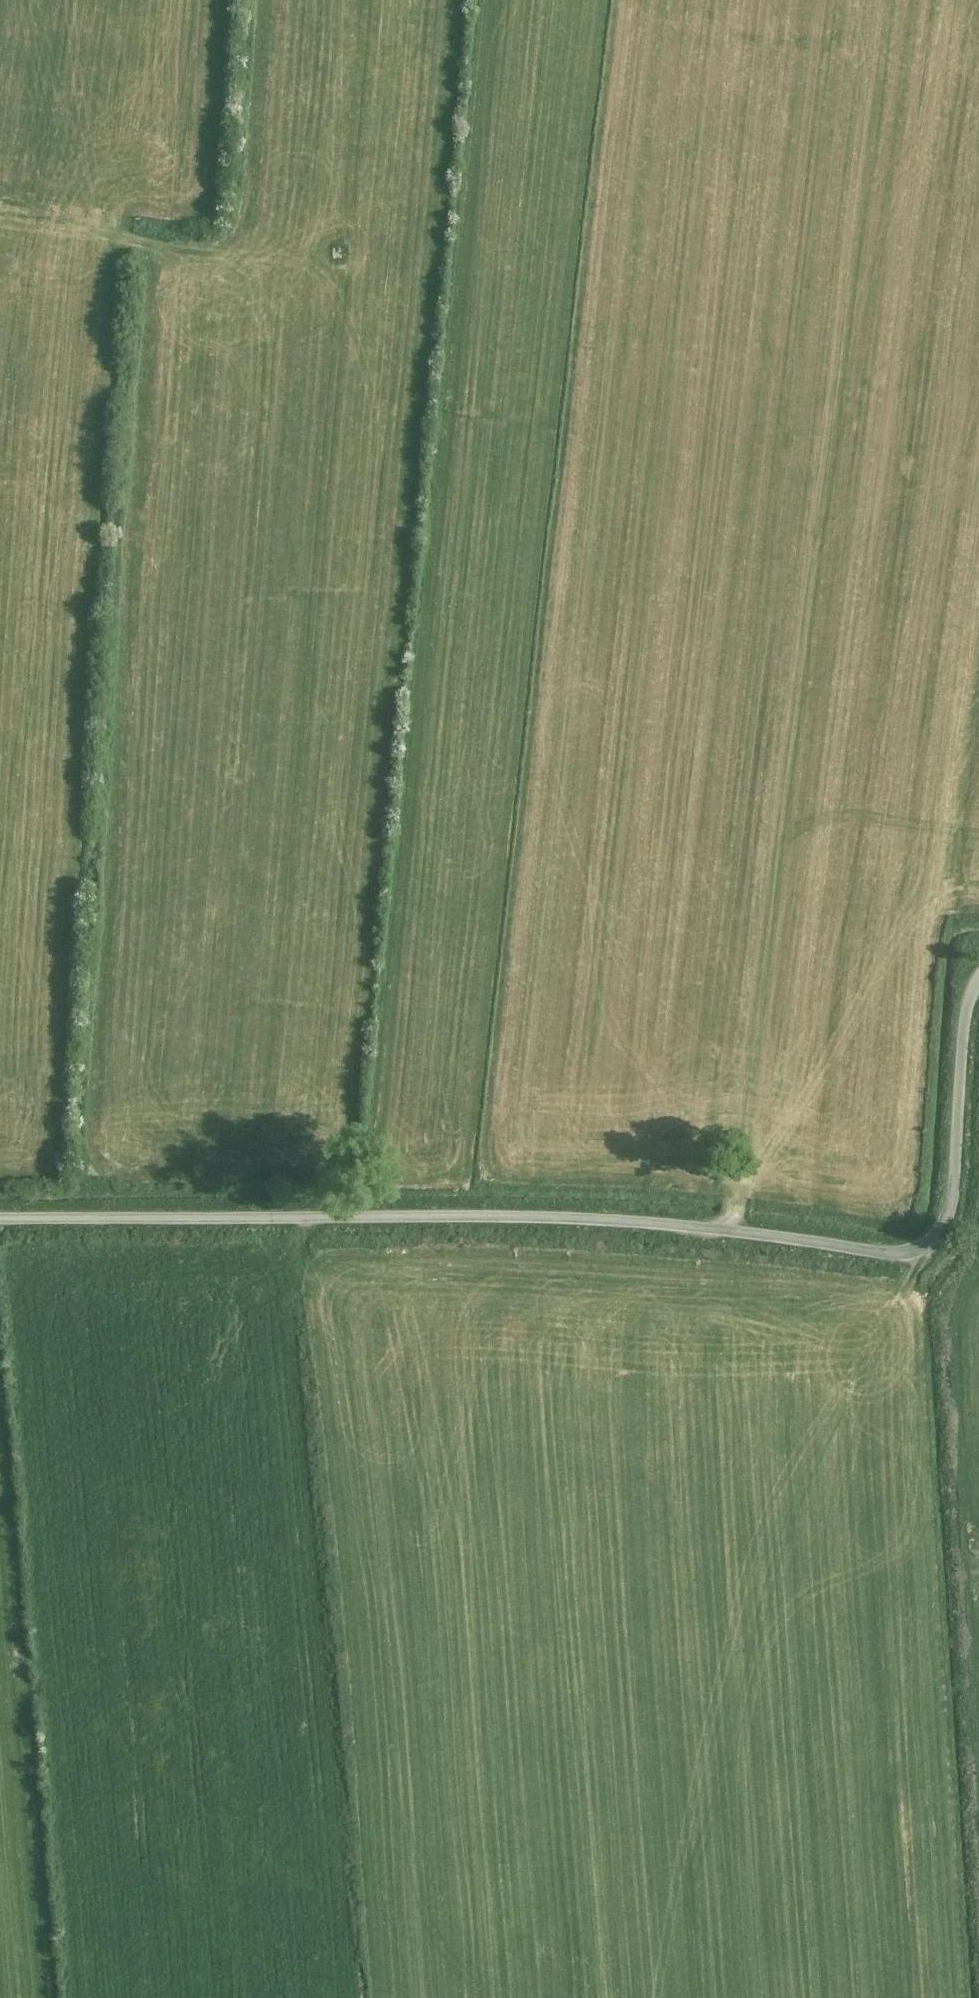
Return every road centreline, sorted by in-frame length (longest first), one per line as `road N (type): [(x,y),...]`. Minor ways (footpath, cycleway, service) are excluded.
road 1 (unclassified): [(0,1218),(663,1232),(904,1252),(935,1245),(960,1179),(967,1045),(978,988)]

